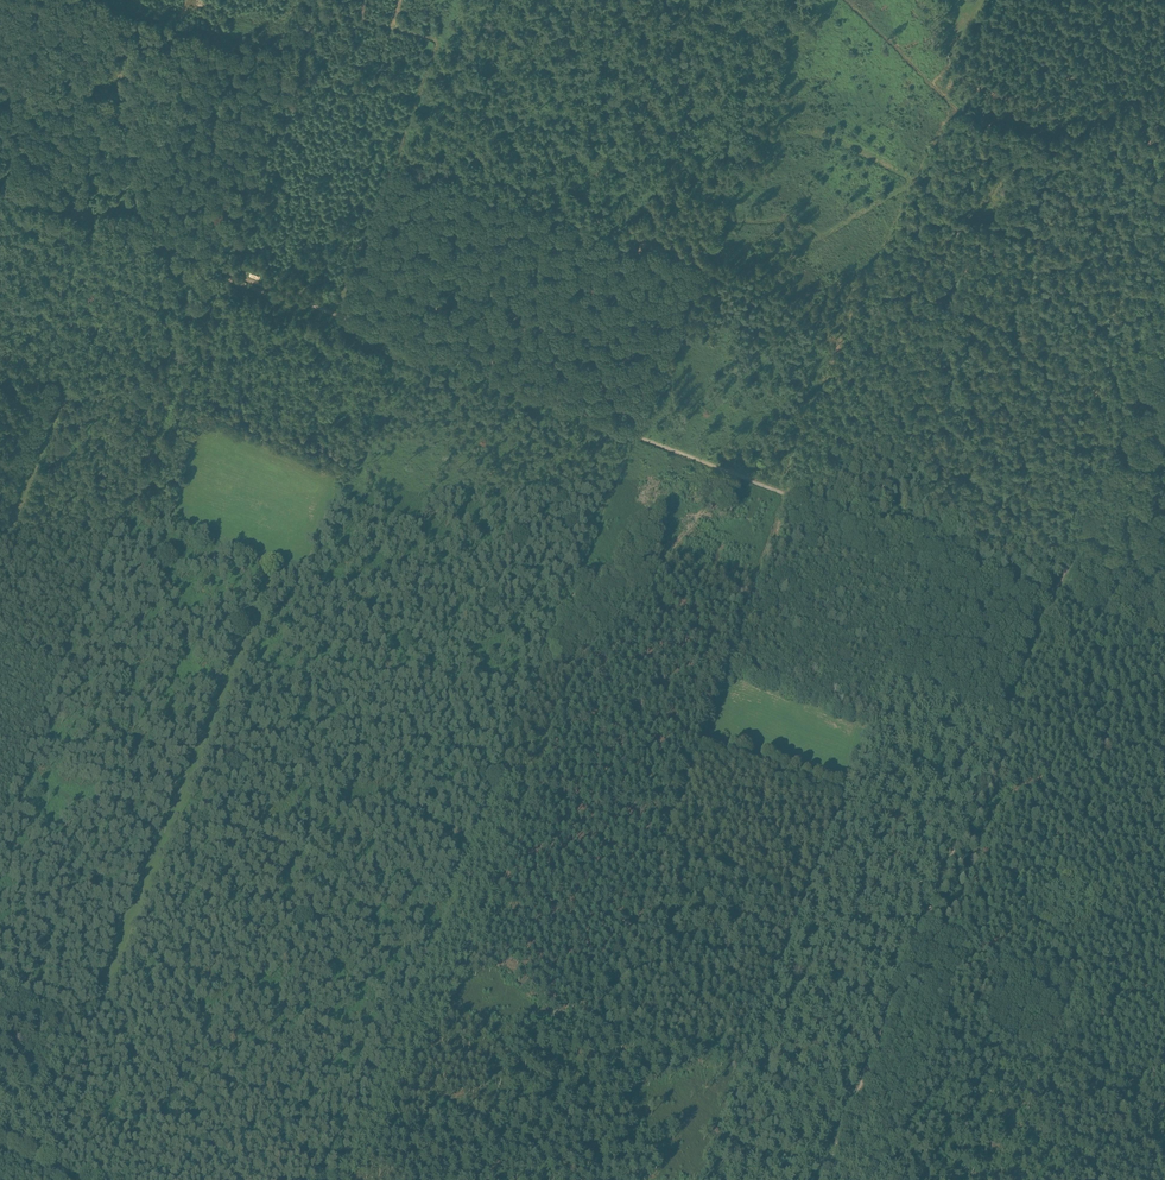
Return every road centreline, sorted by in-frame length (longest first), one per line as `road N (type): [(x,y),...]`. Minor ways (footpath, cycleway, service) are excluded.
road 1 (track): [(633,431),(344,1179)]
road 2 (track): [(816,1179),(1054,594)]
road 3 (track): [(213,291),(0,819)]
road 4 (track): [(799,0),(633,431)]
road 5 (track): [(1054,594),(979,568),(926,522),(854,519),(758,472),(633,431)]
road 6 (track): [(633,431),(220,272)]
road 7 (track): [(1164,185),(957,98),(846,0)]
road 8 (track): [(328,0),(220,272)]
road 9 (track): [(1054,594),(1164,338)]
road 10 (track): [(220,272),(0,183)]
road 11 (track): [(1164,642),(1054,594)]

